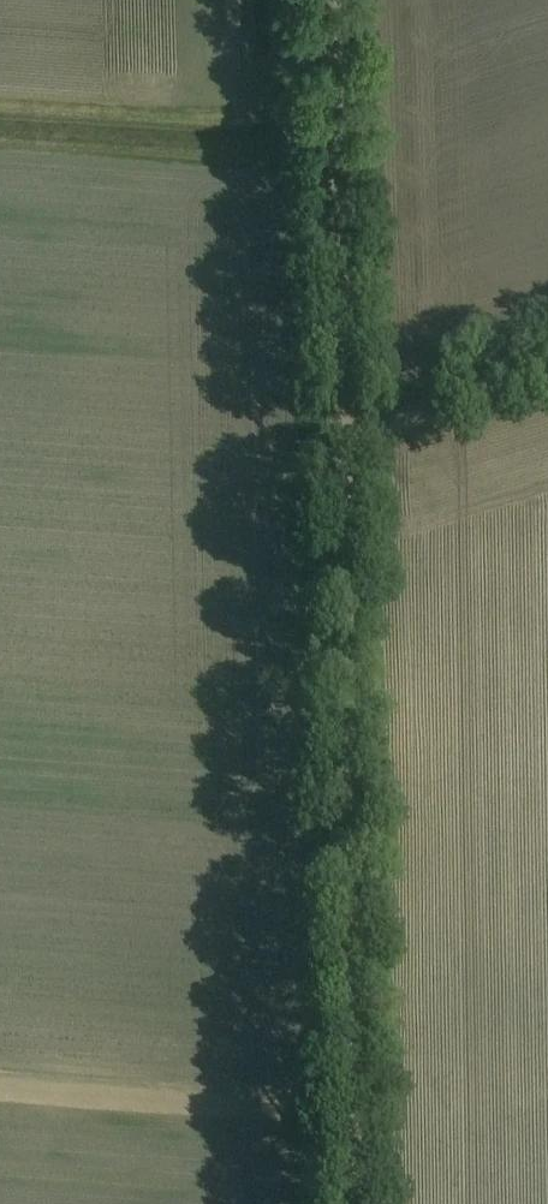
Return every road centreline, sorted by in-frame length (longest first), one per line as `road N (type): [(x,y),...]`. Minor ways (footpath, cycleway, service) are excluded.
road 1 (unclassified): [(359,1203),(341,0)]
road 2 (track): [(0,1088),(357,1113)]
road 3 (track): [(547,376),(347,435)]

